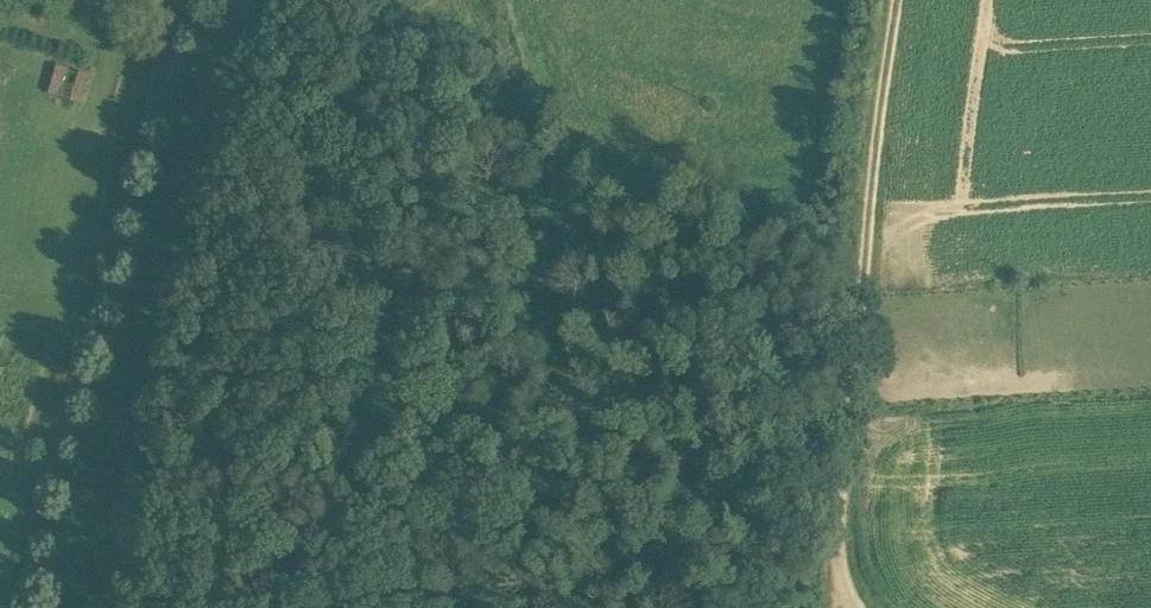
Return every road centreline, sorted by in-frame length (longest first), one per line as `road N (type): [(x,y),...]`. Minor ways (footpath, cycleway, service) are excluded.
road 1 (track): [(864,607),(843,564),(882,144),(905,0)]

